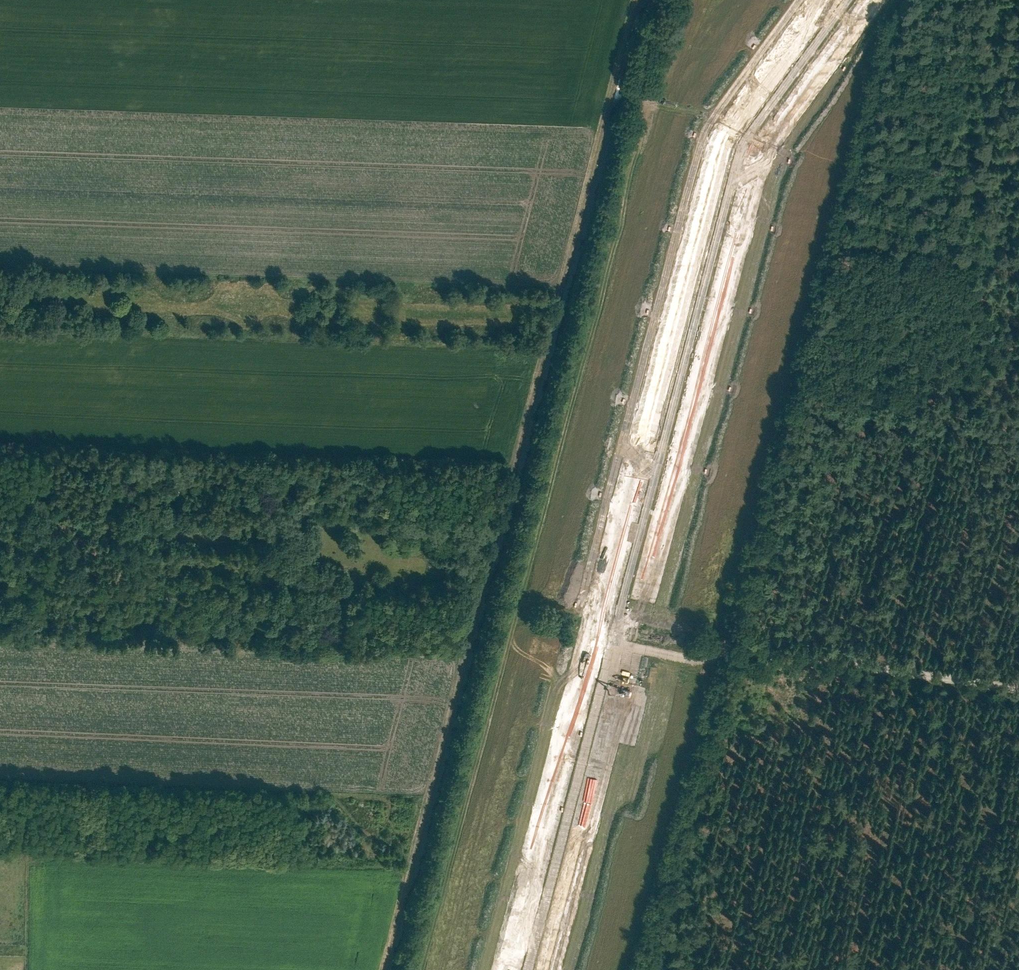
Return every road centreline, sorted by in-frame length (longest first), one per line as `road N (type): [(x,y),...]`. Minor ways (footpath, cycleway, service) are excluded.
road 1 (track): [(666,0),(419,969)]

